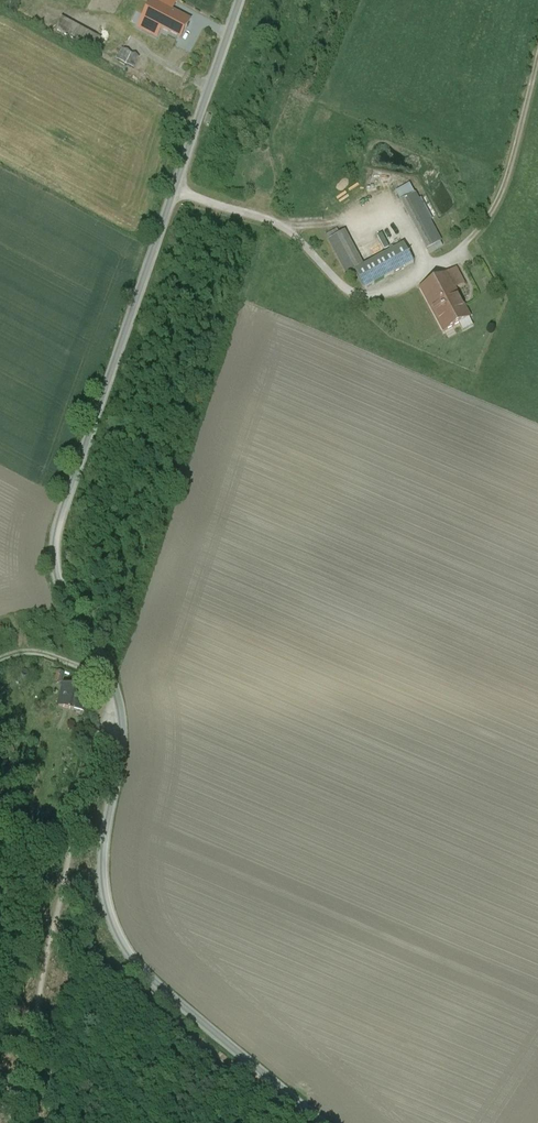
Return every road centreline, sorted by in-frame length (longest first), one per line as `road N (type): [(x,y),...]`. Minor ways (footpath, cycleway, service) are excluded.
road 1 (unclassified): [(321,1122),(148,977),(122,946),(103,875),(121,712),(112,677),(66,602),(52,561),(238,0)]
road 2 (track): [(13,1122),(45,939),(96,734),(121,712)]
road 3 (track): [(537,62),(491,219),(458,253)]

